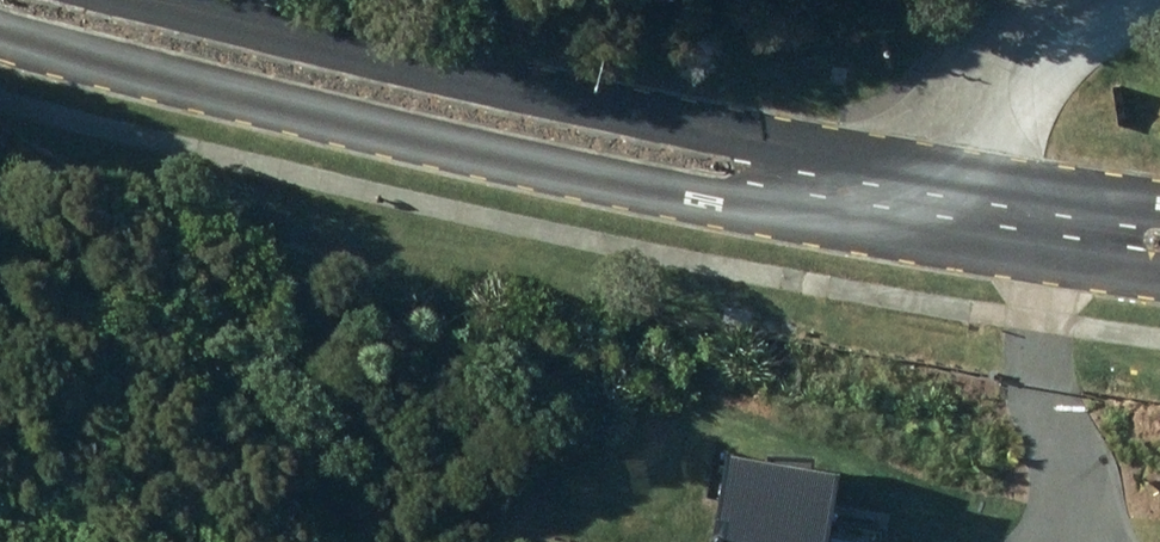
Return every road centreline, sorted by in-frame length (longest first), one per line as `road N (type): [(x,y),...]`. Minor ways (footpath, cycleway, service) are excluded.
road 1 (residential): [(1159,300),(811,262),(0,70)]
road 2 (residential): [(142,0),(846,159),(1159,194)]

